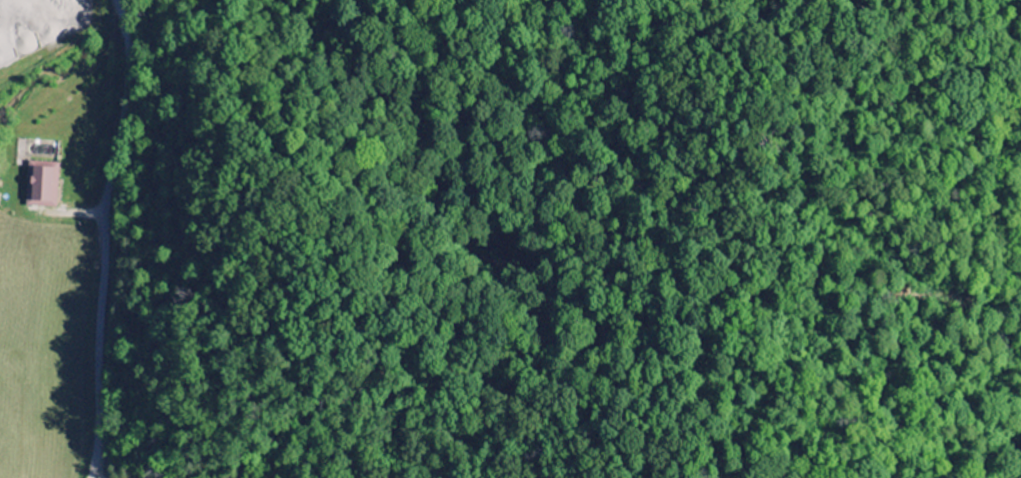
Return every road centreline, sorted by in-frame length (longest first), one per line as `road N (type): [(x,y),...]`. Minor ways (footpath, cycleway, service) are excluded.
road 1 (residential): [(89,477),(103,265),(127,118),(117,0)]

